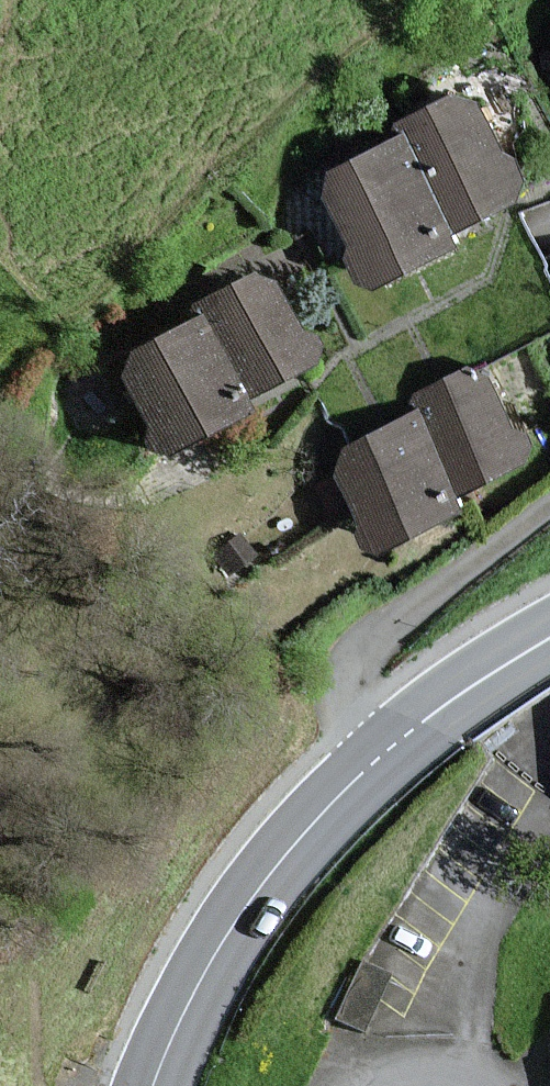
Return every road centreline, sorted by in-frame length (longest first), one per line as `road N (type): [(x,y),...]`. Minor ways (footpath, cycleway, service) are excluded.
road 1 (secondary): [(153,1085),(221,945),(310,826),(366,770),(487,680),(549,645)]

